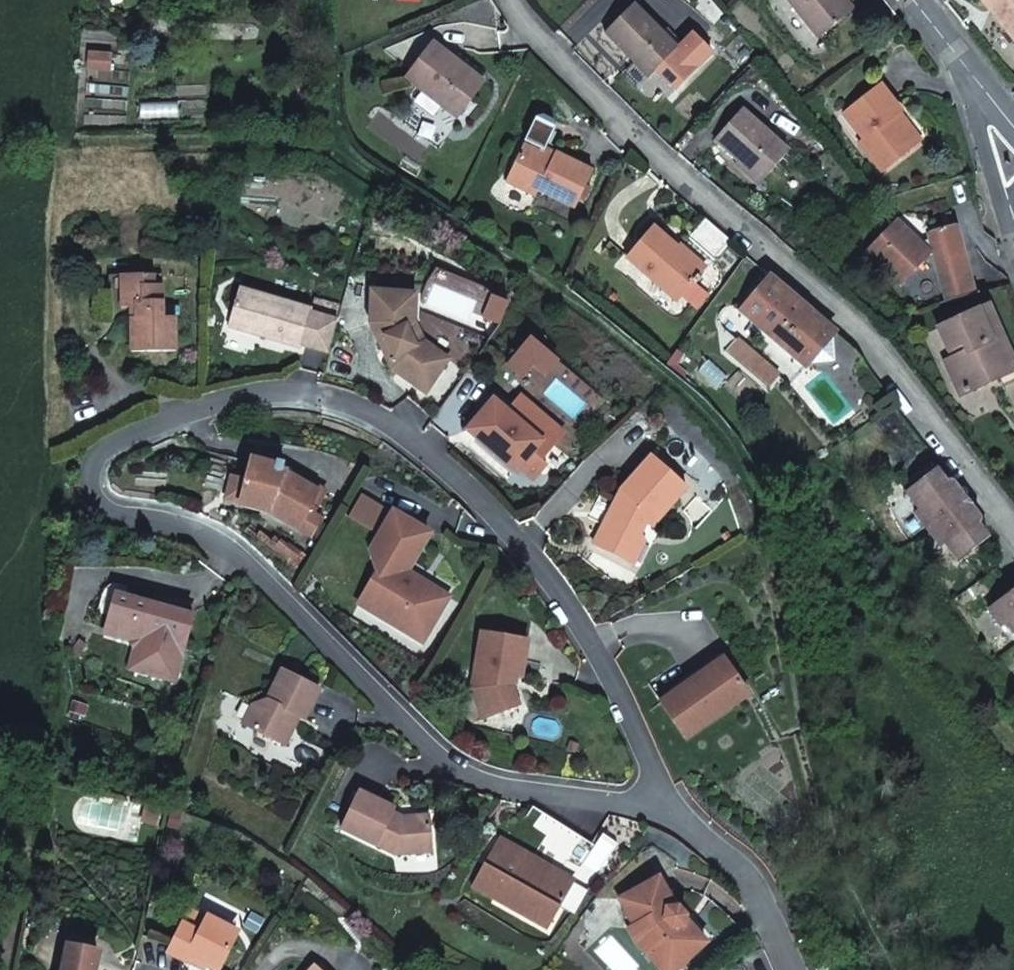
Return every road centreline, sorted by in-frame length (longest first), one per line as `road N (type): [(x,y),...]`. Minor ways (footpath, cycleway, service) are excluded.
road 1 (residential): [(663,793),(585,633),(501,517),(426,439),(354,398),(260,392),(106,440),(87,470),(96,503),(211,534),(462,775),(600,804)]
road 2 (residential): [(1013,531),(864,337),(643,141),(512,0)]
road 3 (residential): [(791,969),(750,880),(678,823),(663,793)]
road 4 (residential): [(971,74),(1005,224)]

